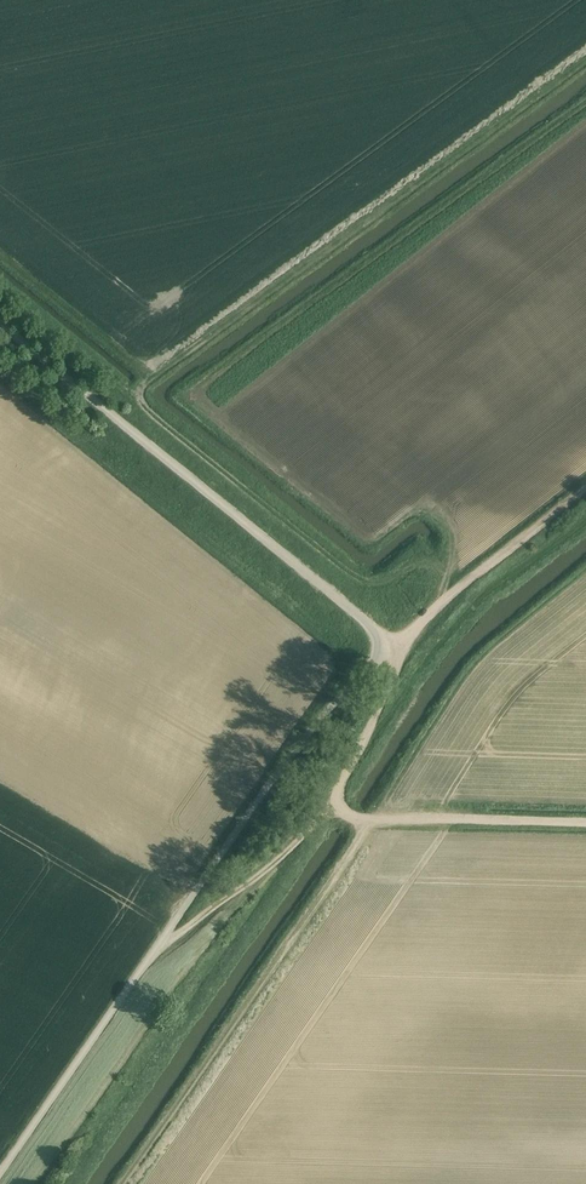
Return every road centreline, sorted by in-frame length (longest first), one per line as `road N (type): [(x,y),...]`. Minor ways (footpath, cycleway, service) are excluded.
road 1 (unclassified): [(0,1175),(279,770),(387,649),(376,631),(0,323)]
road 2 (track): [(585,490),(387,649)]
road 3 (track): [(338,801),(370,820),(585,824)]
road 4 (track): [(159,947),(282,854),(338,801)]
road 5 (track): [(338,801),(389,683),(387,649)]

